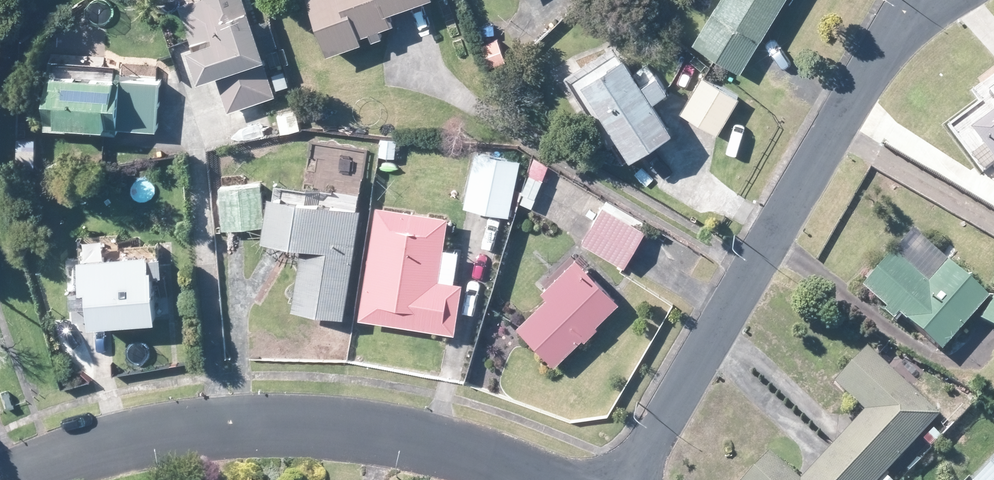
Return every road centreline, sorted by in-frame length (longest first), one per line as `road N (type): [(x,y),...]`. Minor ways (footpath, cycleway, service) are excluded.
road 1 (residential): [(629,479),(925,15)]
road 2 (residential): [(538,479),(455,448),(299,424),(120,444),(14,479)]

